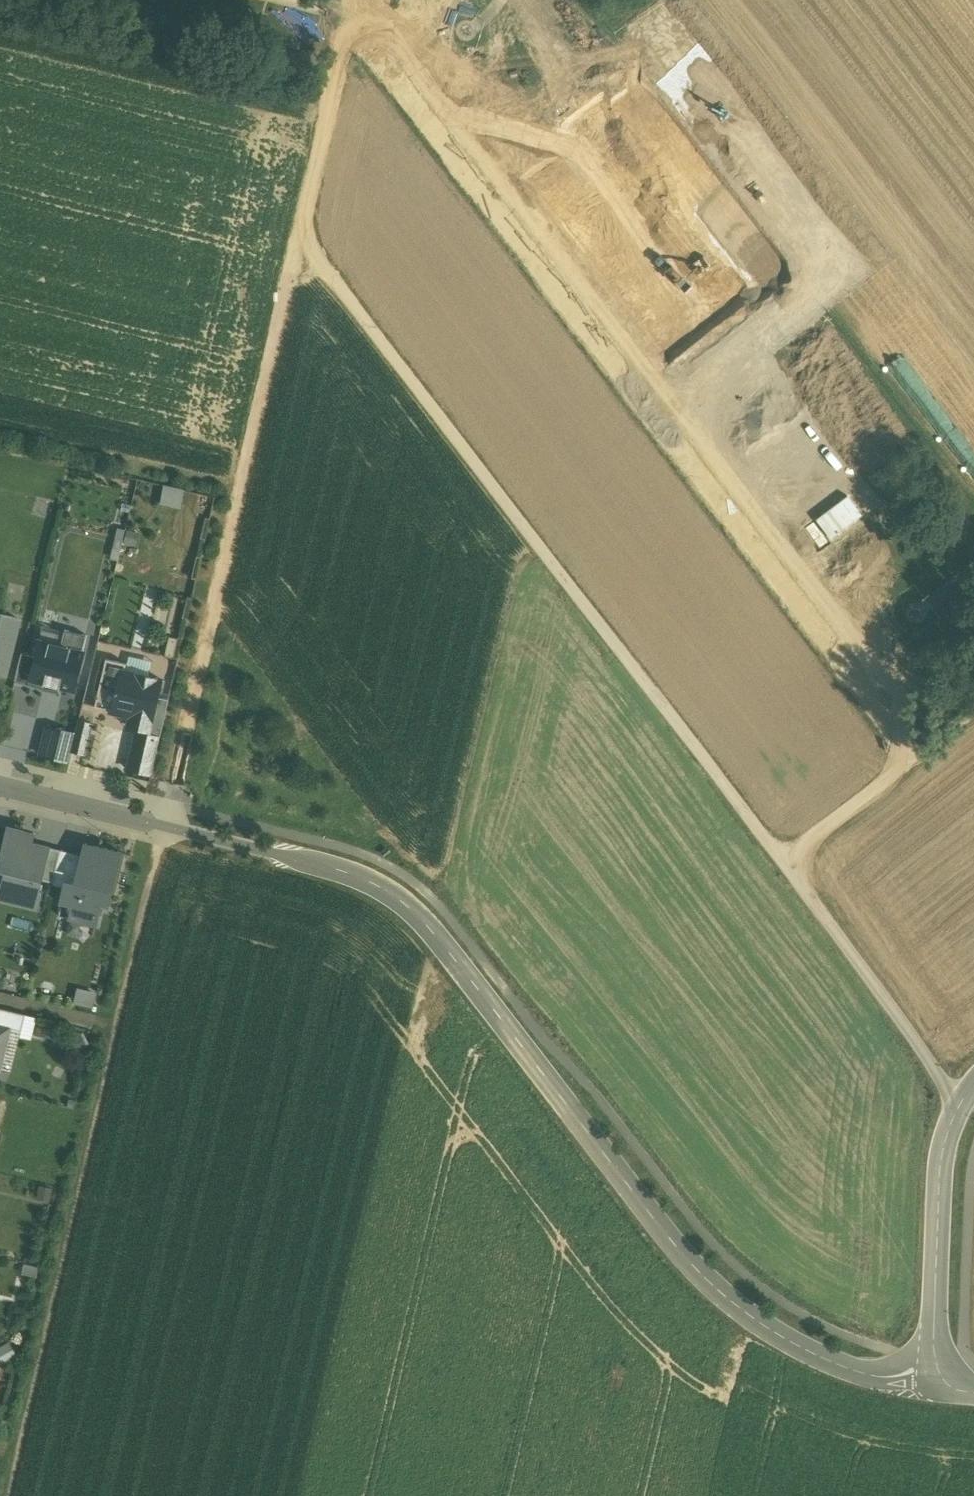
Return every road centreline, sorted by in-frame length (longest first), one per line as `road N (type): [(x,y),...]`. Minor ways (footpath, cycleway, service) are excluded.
road 1 (unclassified): [(165,825),(338,868),(405,904),(714,1285),(828,1361),(889,1374),(937,1365)]
road 2 (track): [(301,240),(781,859)]
road 3 (track): [(6,1495),(165,825)]
road 4 (track): [(165,825),(301,240)]
road 5 (track): [(781,859),(964,1101)]
road 6 (unclassified): [(937,1365),(941,1174),(964,1101)]
road 7 (residential): [(0,784),(165,825)]
road 8 (track): [(301,240),(330,100)]

